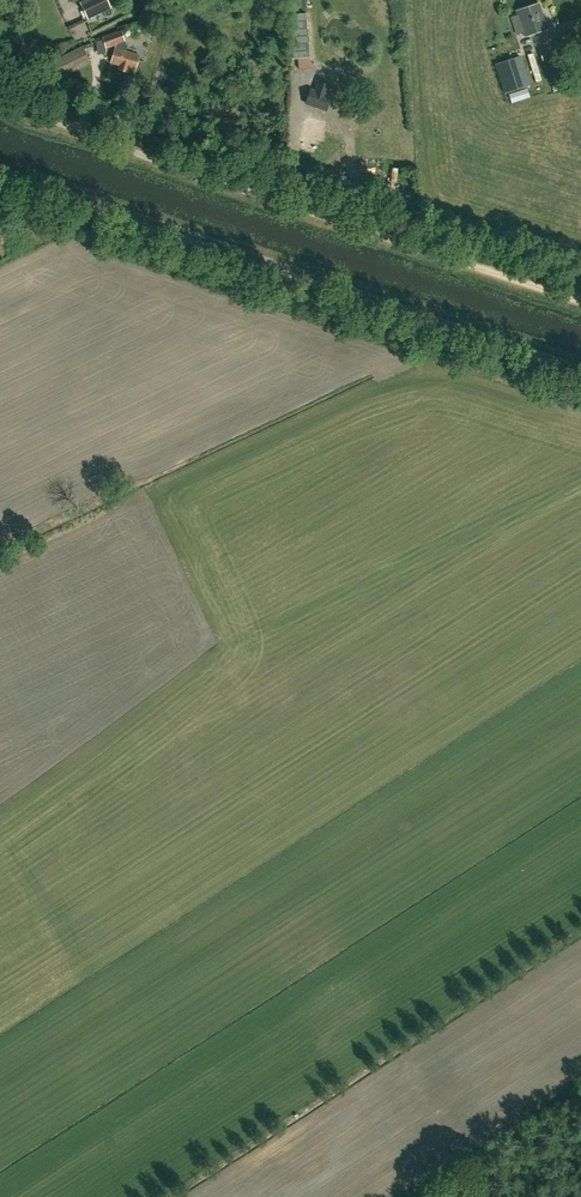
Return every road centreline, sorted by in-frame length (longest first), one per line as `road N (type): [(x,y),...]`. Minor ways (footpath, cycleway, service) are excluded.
road 1 (track): [(0,97),(160,162),(580,301)]
road 2 (track): [(580,375),(0,180)]

